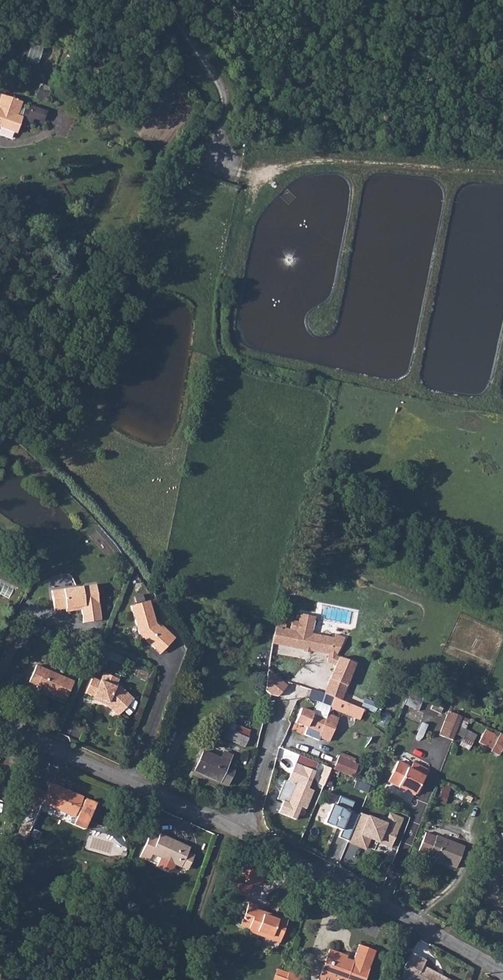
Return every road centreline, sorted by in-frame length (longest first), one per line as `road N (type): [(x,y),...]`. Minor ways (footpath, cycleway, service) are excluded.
road 1 (unclassified): [(502,974),(245,834),(0,727)]

